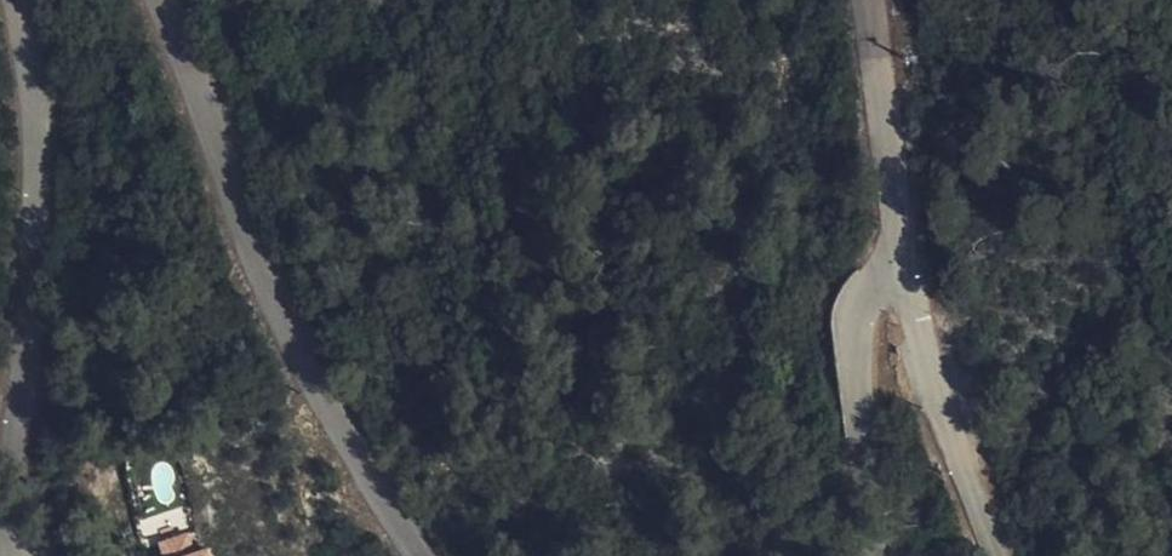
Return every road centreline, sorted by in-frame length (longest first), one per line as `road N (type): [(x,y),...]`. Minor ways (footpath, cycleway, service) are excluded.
road 1 (unclassified): [(152,0),(276,313),(361,476),(417,555)]
road 2 (unclassified): [(11,555),(33,305),(18,0)]
road 3 (unclassified): [(879,555),(852,330),(864,289),(906,272)]
road 4 (residential): [(1008,555),(961,450),(906,272)]
road 5 (residential): [(906,272),(868,0)]

